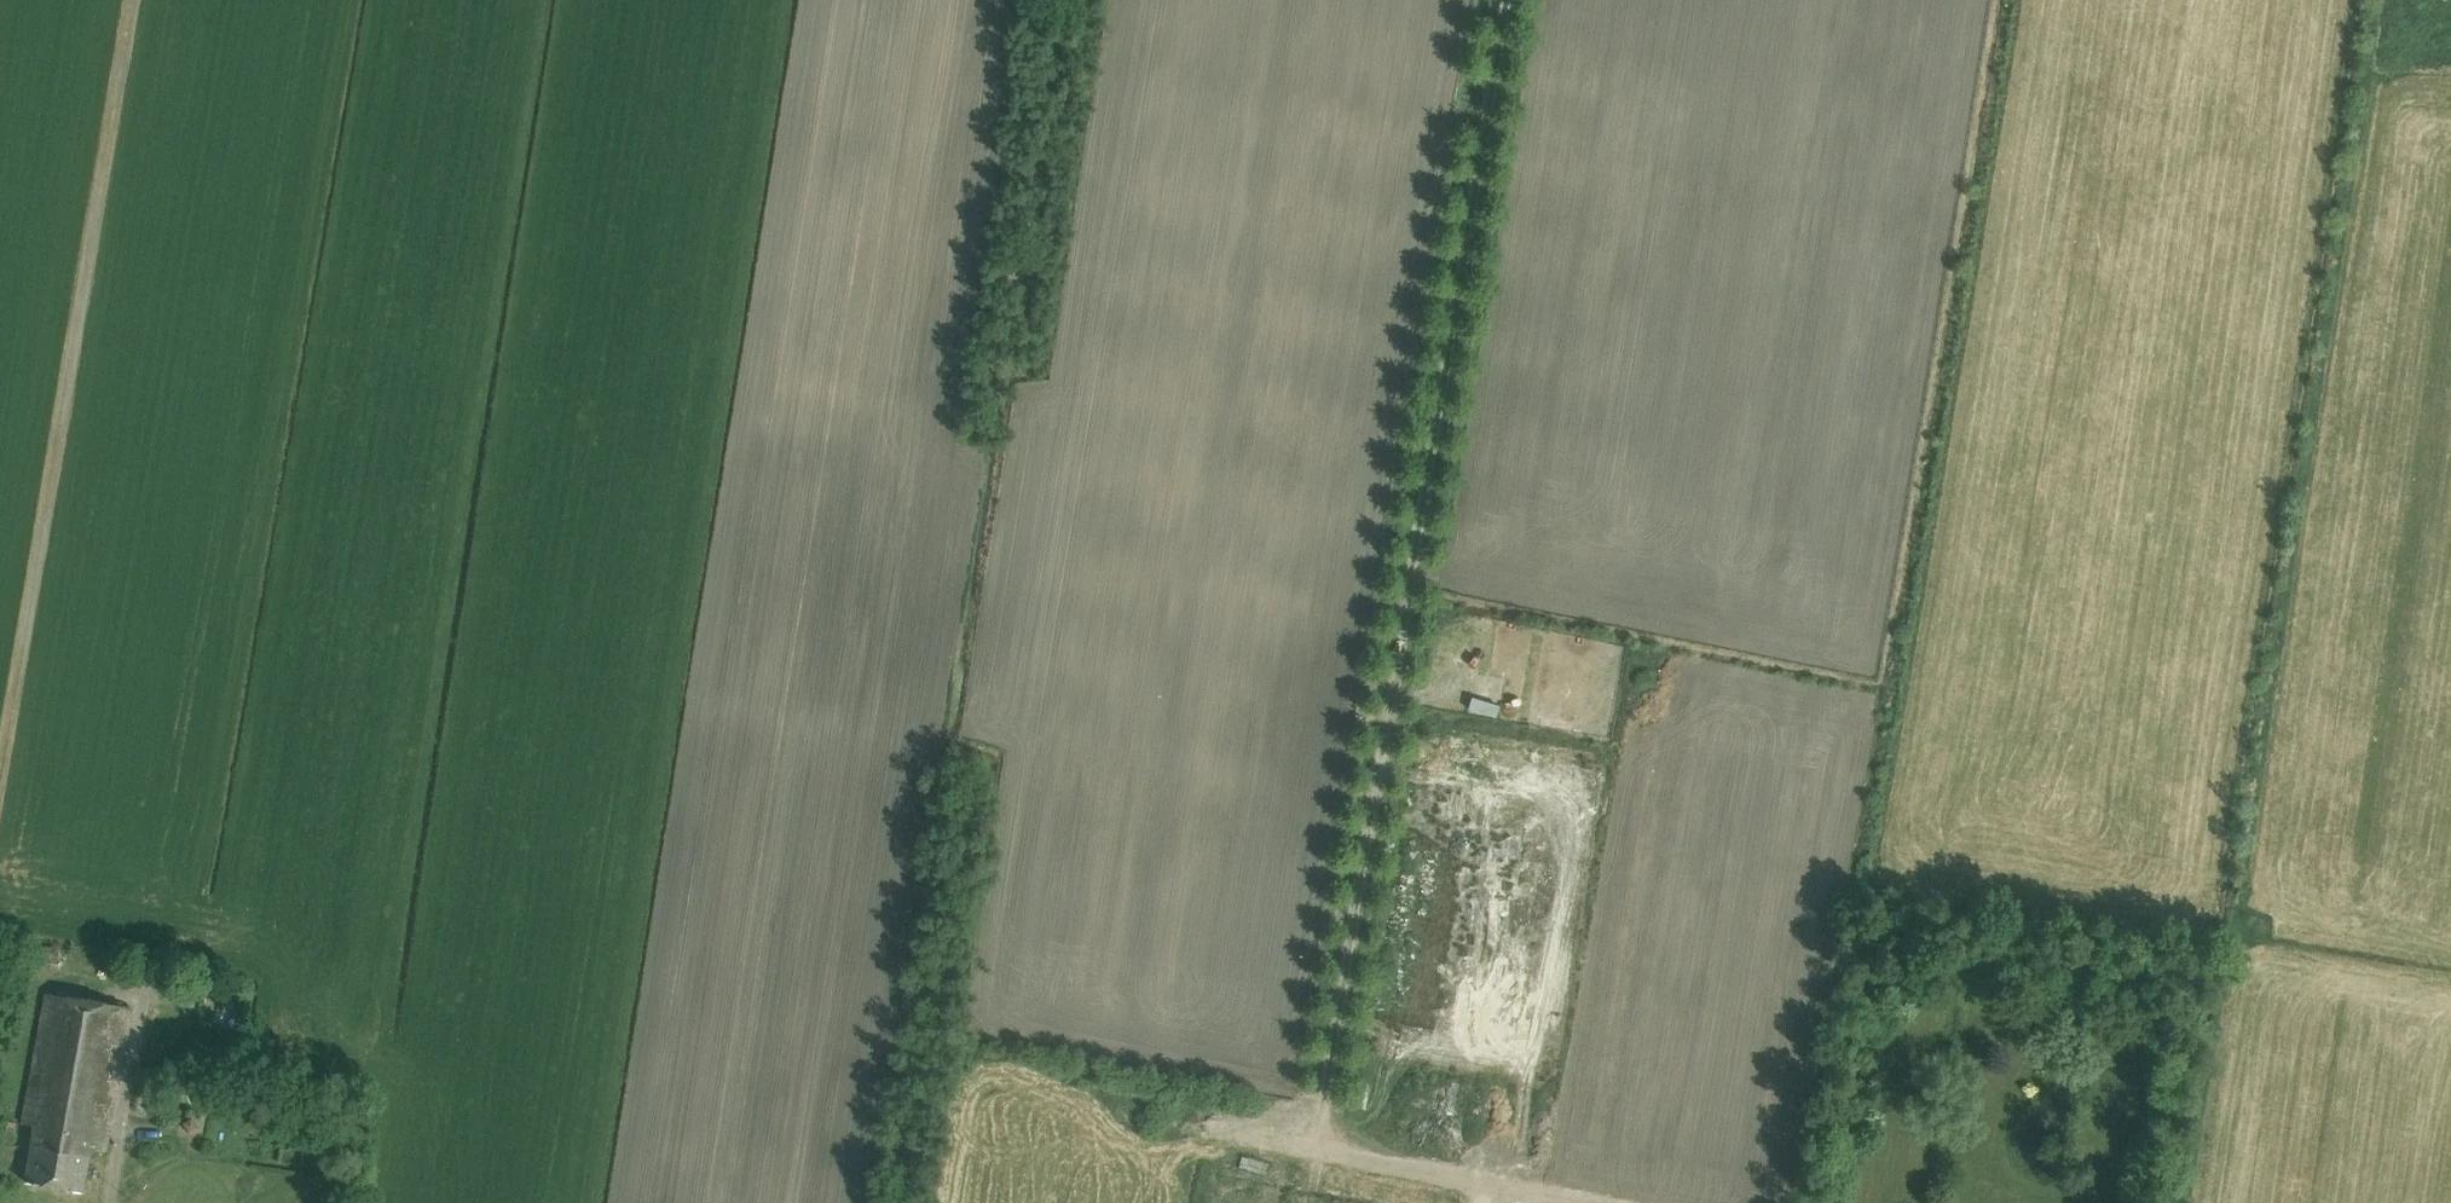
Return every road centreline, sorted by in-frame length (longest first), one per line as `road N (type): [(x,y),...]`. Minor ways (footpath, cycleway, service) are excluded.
road 1 (track): [(1584,1202),(1315,1149),(1509,0)]
road 2 (track): [(130,0),(0,768)]

